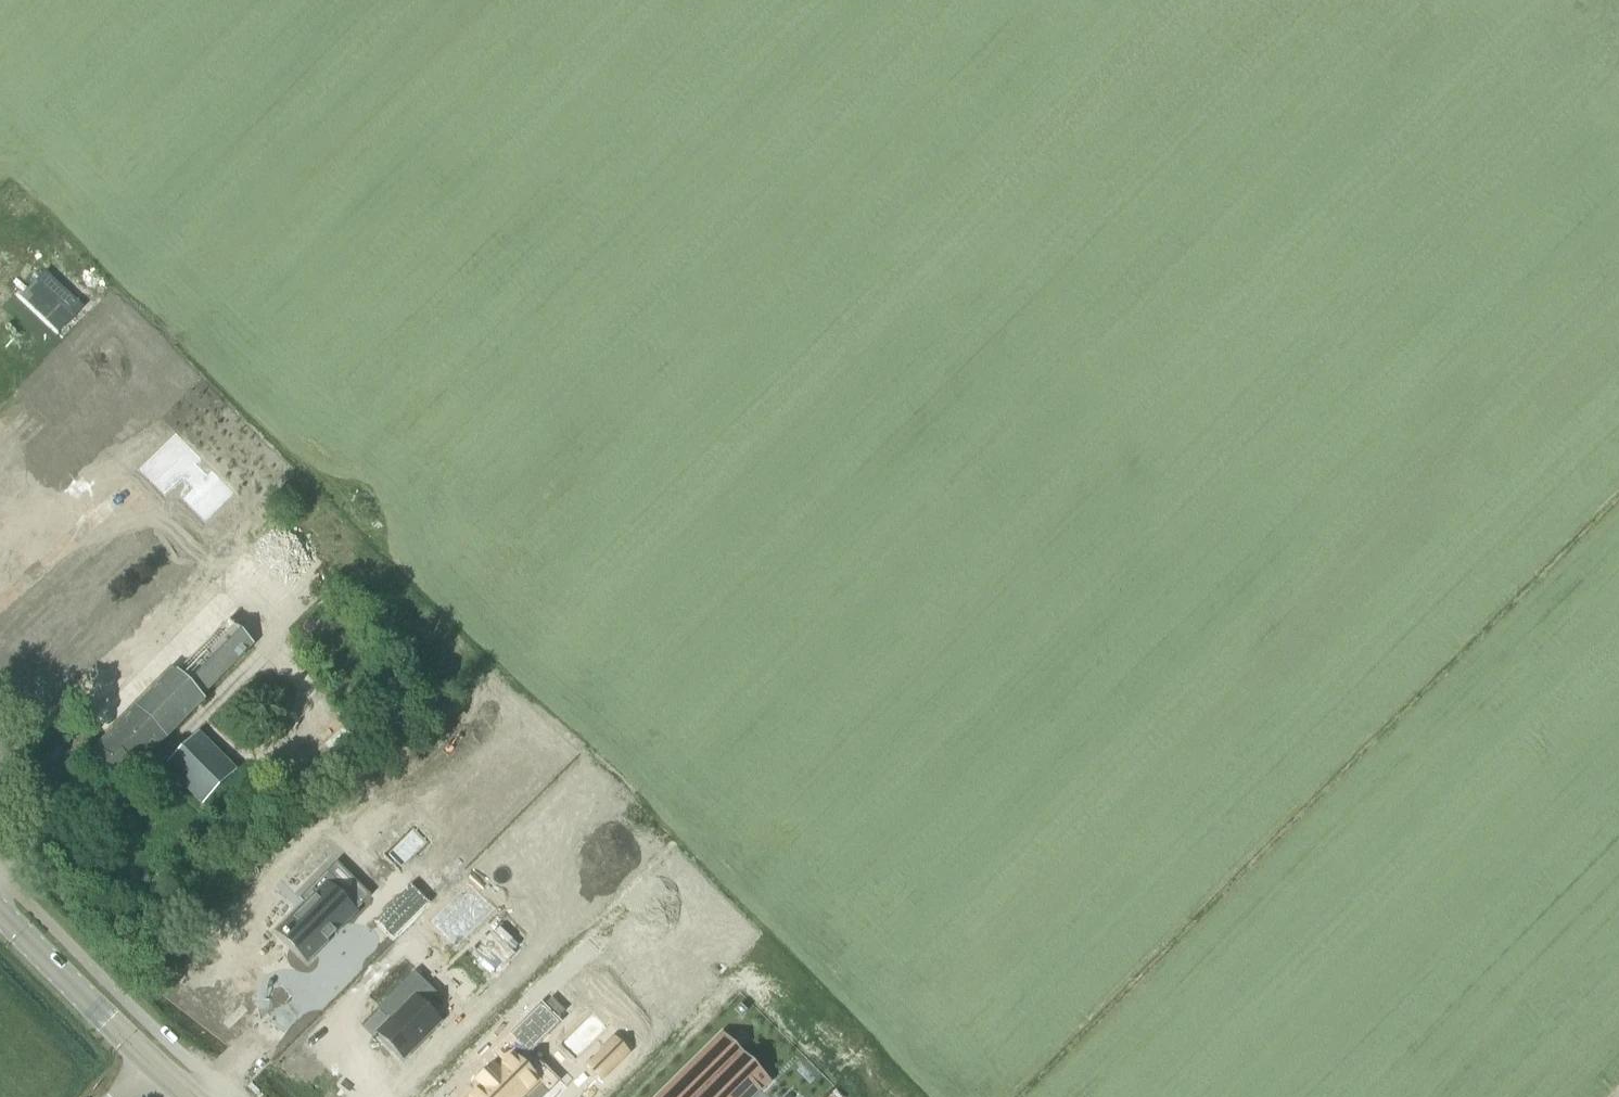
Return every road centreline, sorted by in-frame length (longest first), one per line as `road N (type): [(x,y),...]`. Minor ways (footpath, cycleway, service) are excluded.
road 1 (track): [(320,542),(866,0)]
road 2 (tertiary): [(187,1096),(0,913)]

